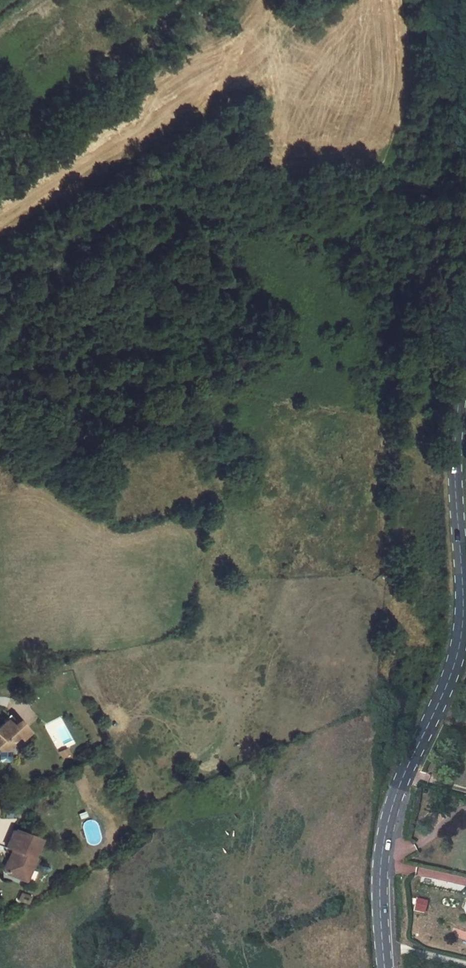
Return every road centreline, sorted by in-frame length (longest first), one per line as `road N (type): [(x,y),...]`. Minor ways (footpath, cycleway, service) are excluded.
road 1 (primary): [(465,391),(459,447),(464,622),(454,670),(384,832),(386,967)]

